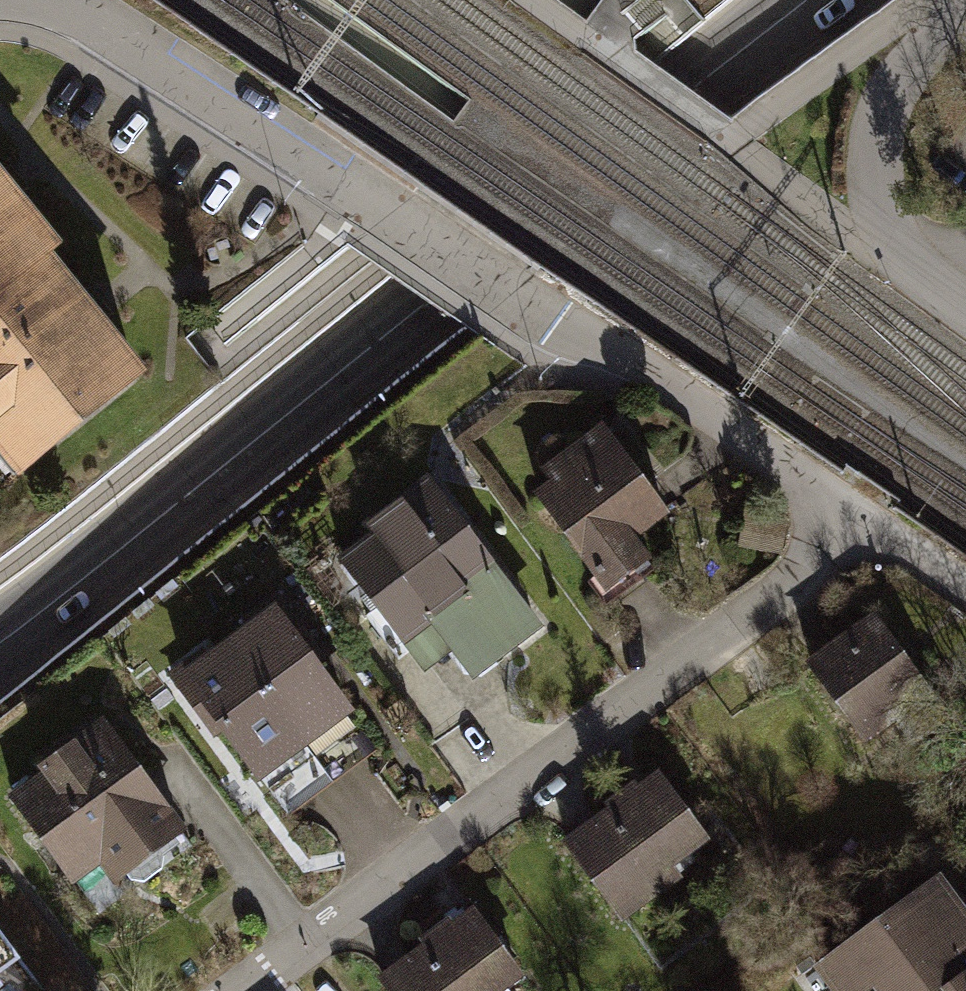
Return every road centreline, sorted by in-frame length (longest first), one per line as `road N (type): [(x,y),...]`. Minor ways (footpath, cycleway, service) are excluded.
road 1 (residential): [(228,990),(866,528),(87,28),(0,10)]
road 2 (secondary): [(0,641),(810,0)]
road 3 (residential): [(965,17),(934,37),(901,75),(881,121),(875,170),(884,220),(907,264),(941,300)]
road 4 (track): [(965,595),(866,528)]

